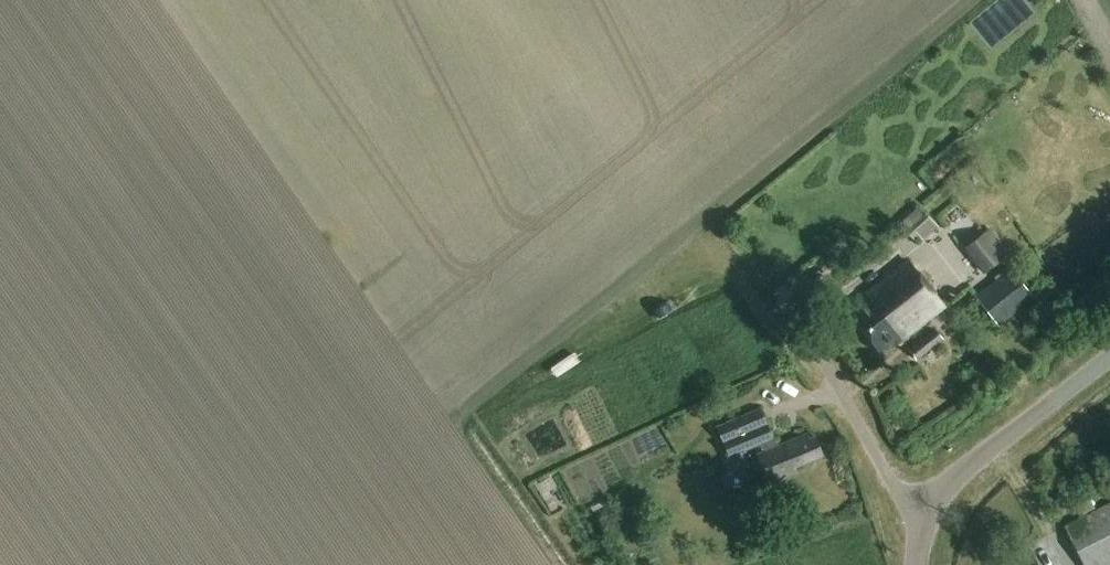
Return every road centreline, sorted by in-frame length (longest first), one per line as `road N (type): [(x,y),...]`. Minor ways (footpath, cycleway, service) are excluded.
road 1 (unclassified): [(925,510),(961,472),(1109,358)]
road 2 (residential): [(925,510),(895,488),(818,359)]

